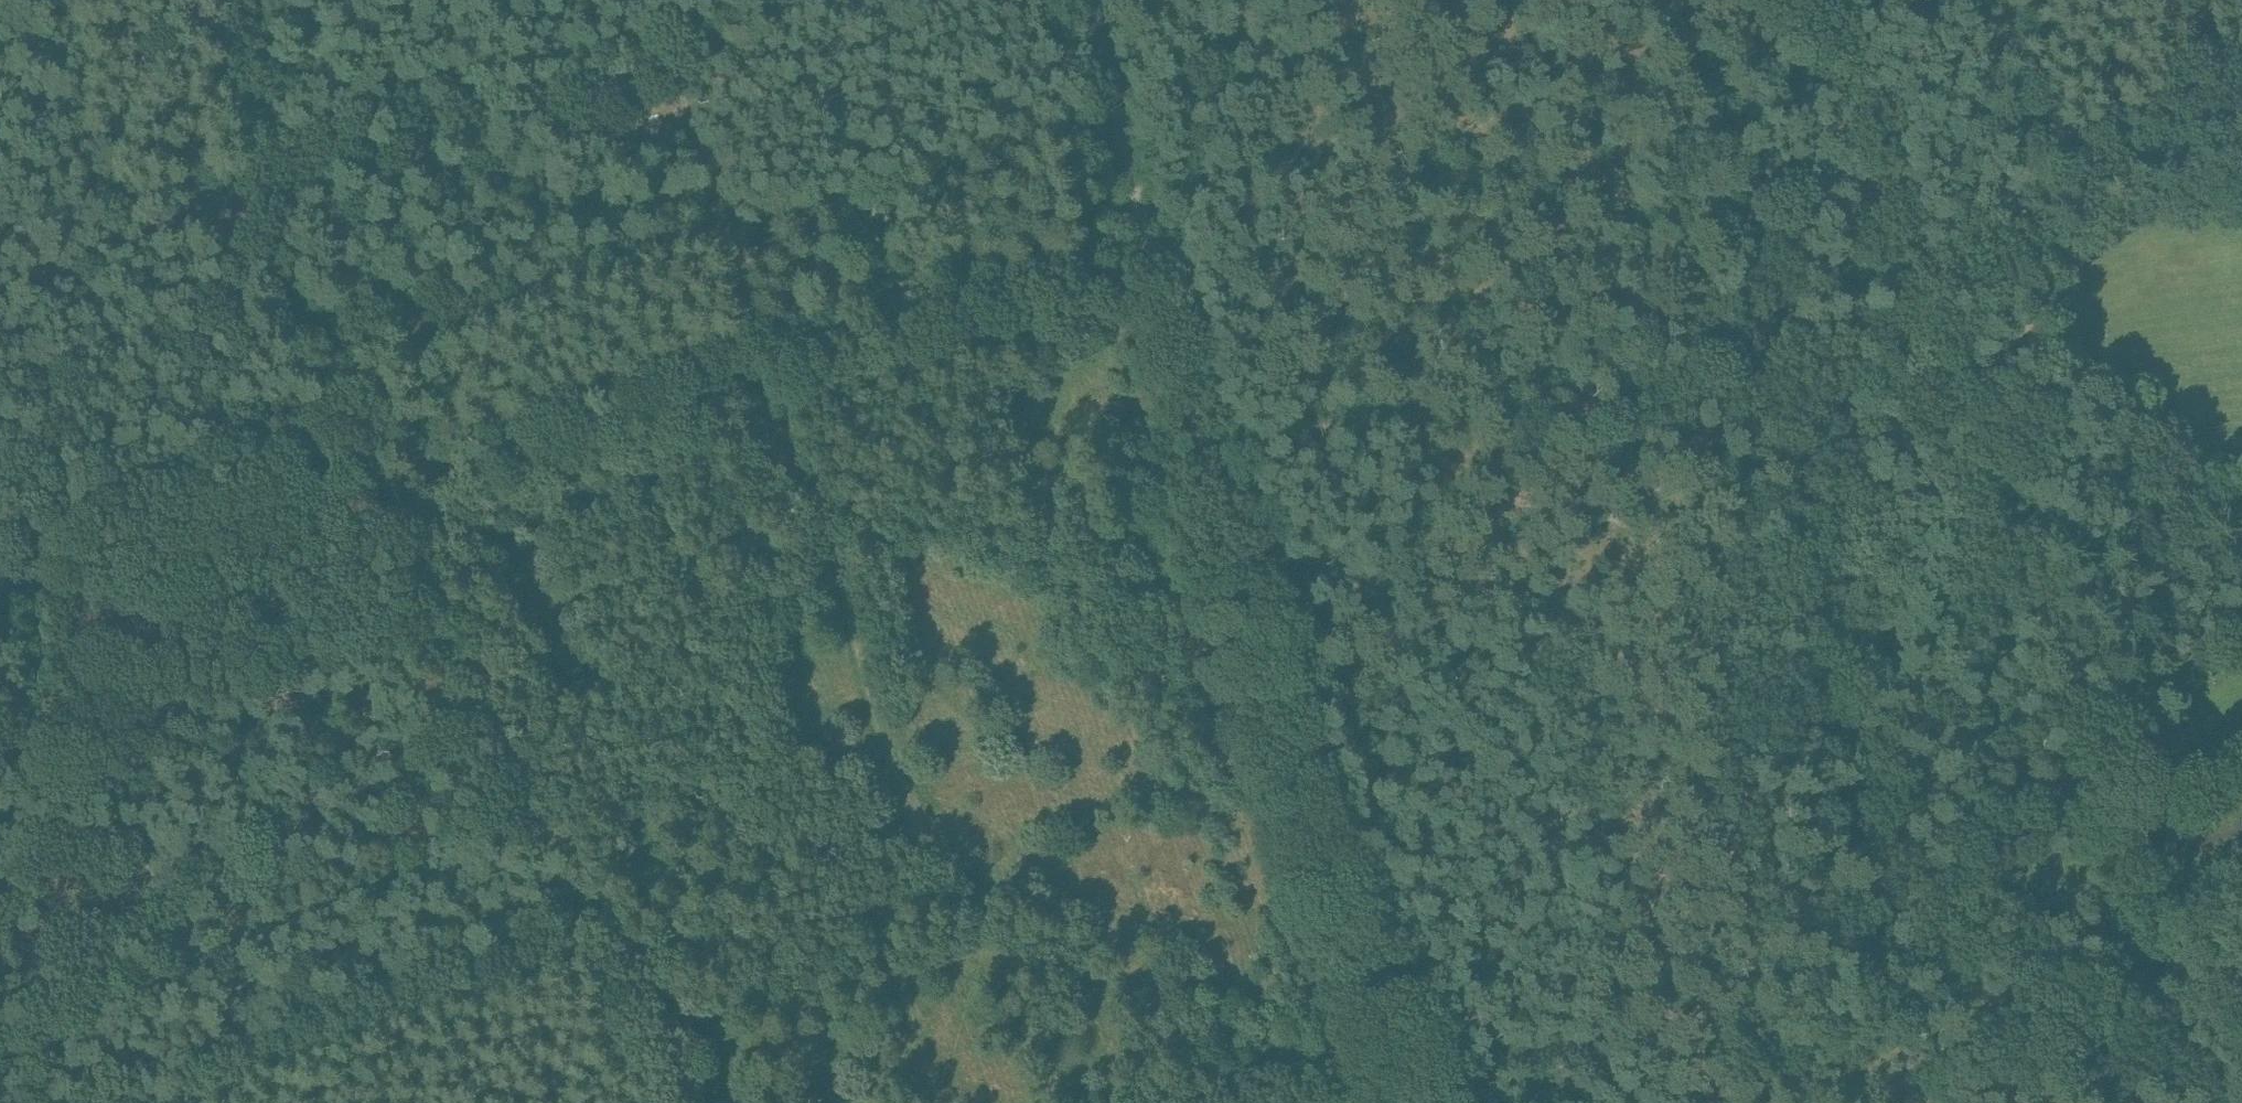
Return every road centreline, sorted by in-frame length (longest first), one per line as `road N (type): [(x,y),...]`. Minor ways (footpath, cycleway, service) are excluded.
road 1 (unclassified): [(1429,1102),(1353,939),(1271,689),(1083,0)]

